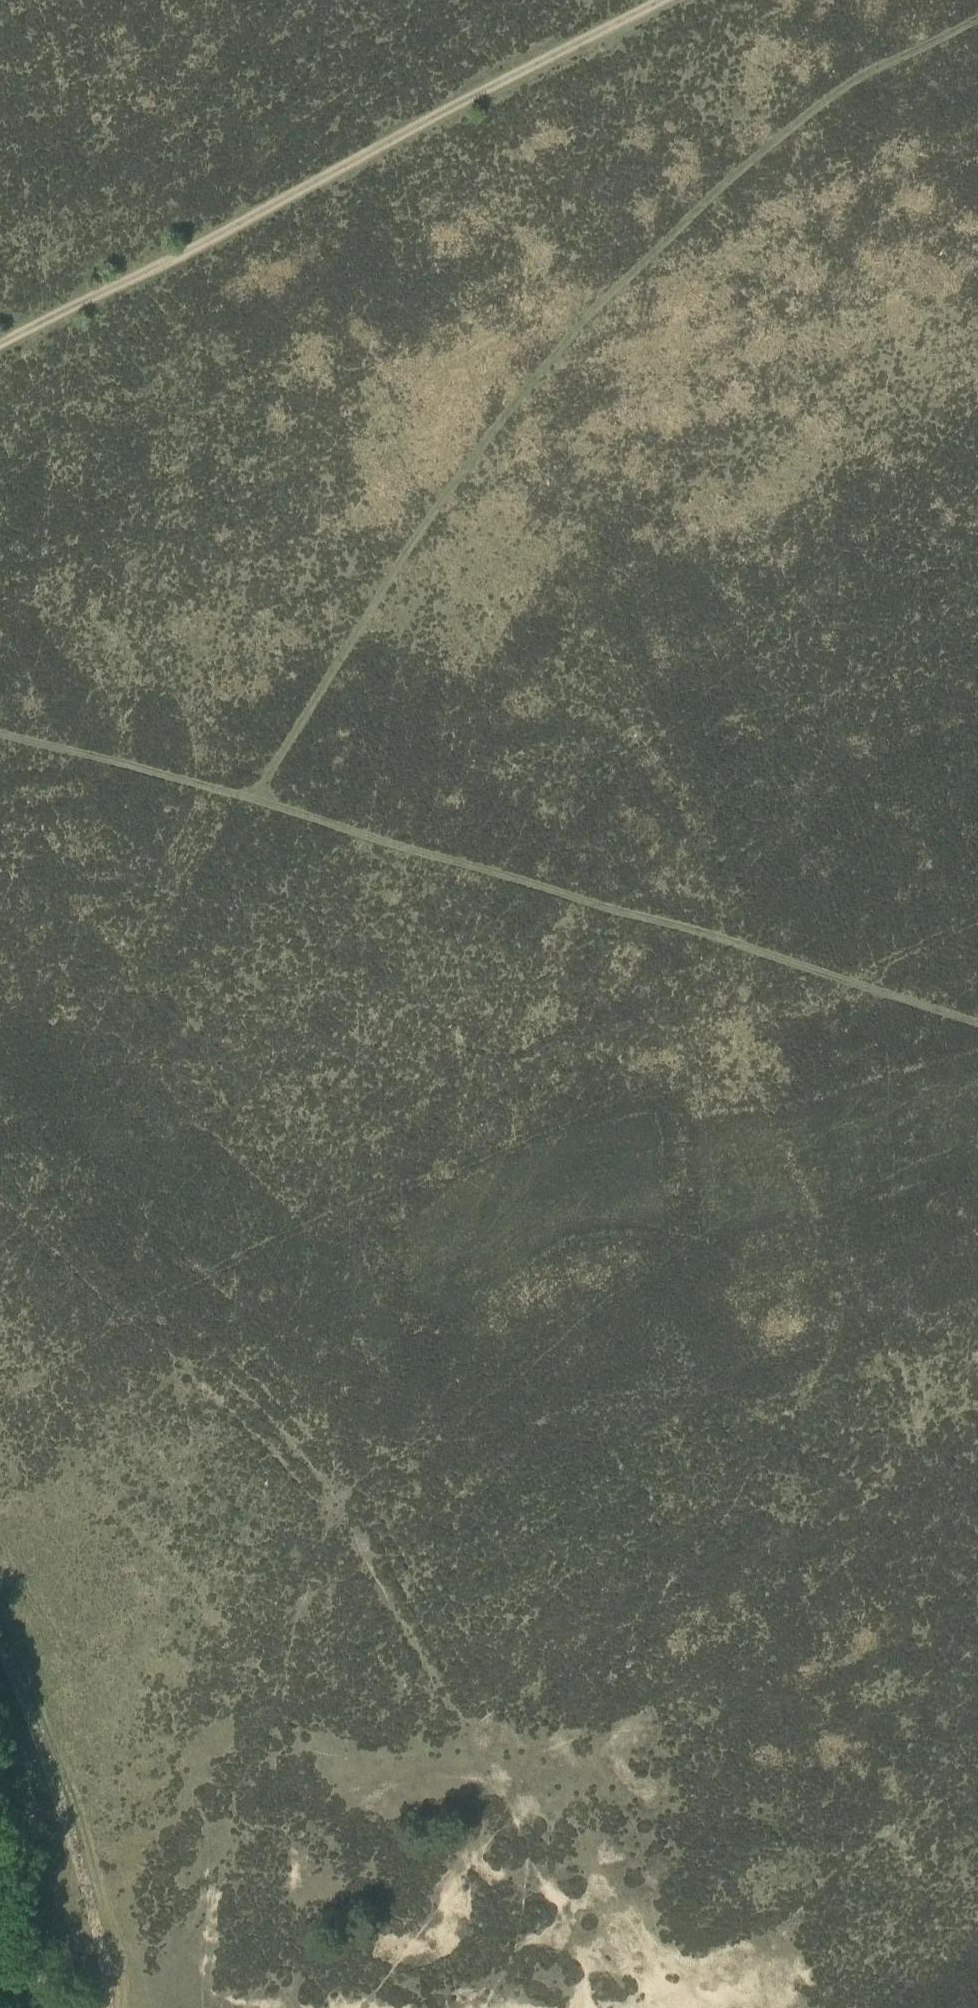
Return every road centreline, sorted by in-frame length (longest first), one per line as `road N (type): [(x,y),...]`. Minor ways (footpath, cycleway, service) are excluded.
road 1 (track): [(977,1022),(248,799),(0,734)]
road 2 (track): [(0,345),(666,0)]

